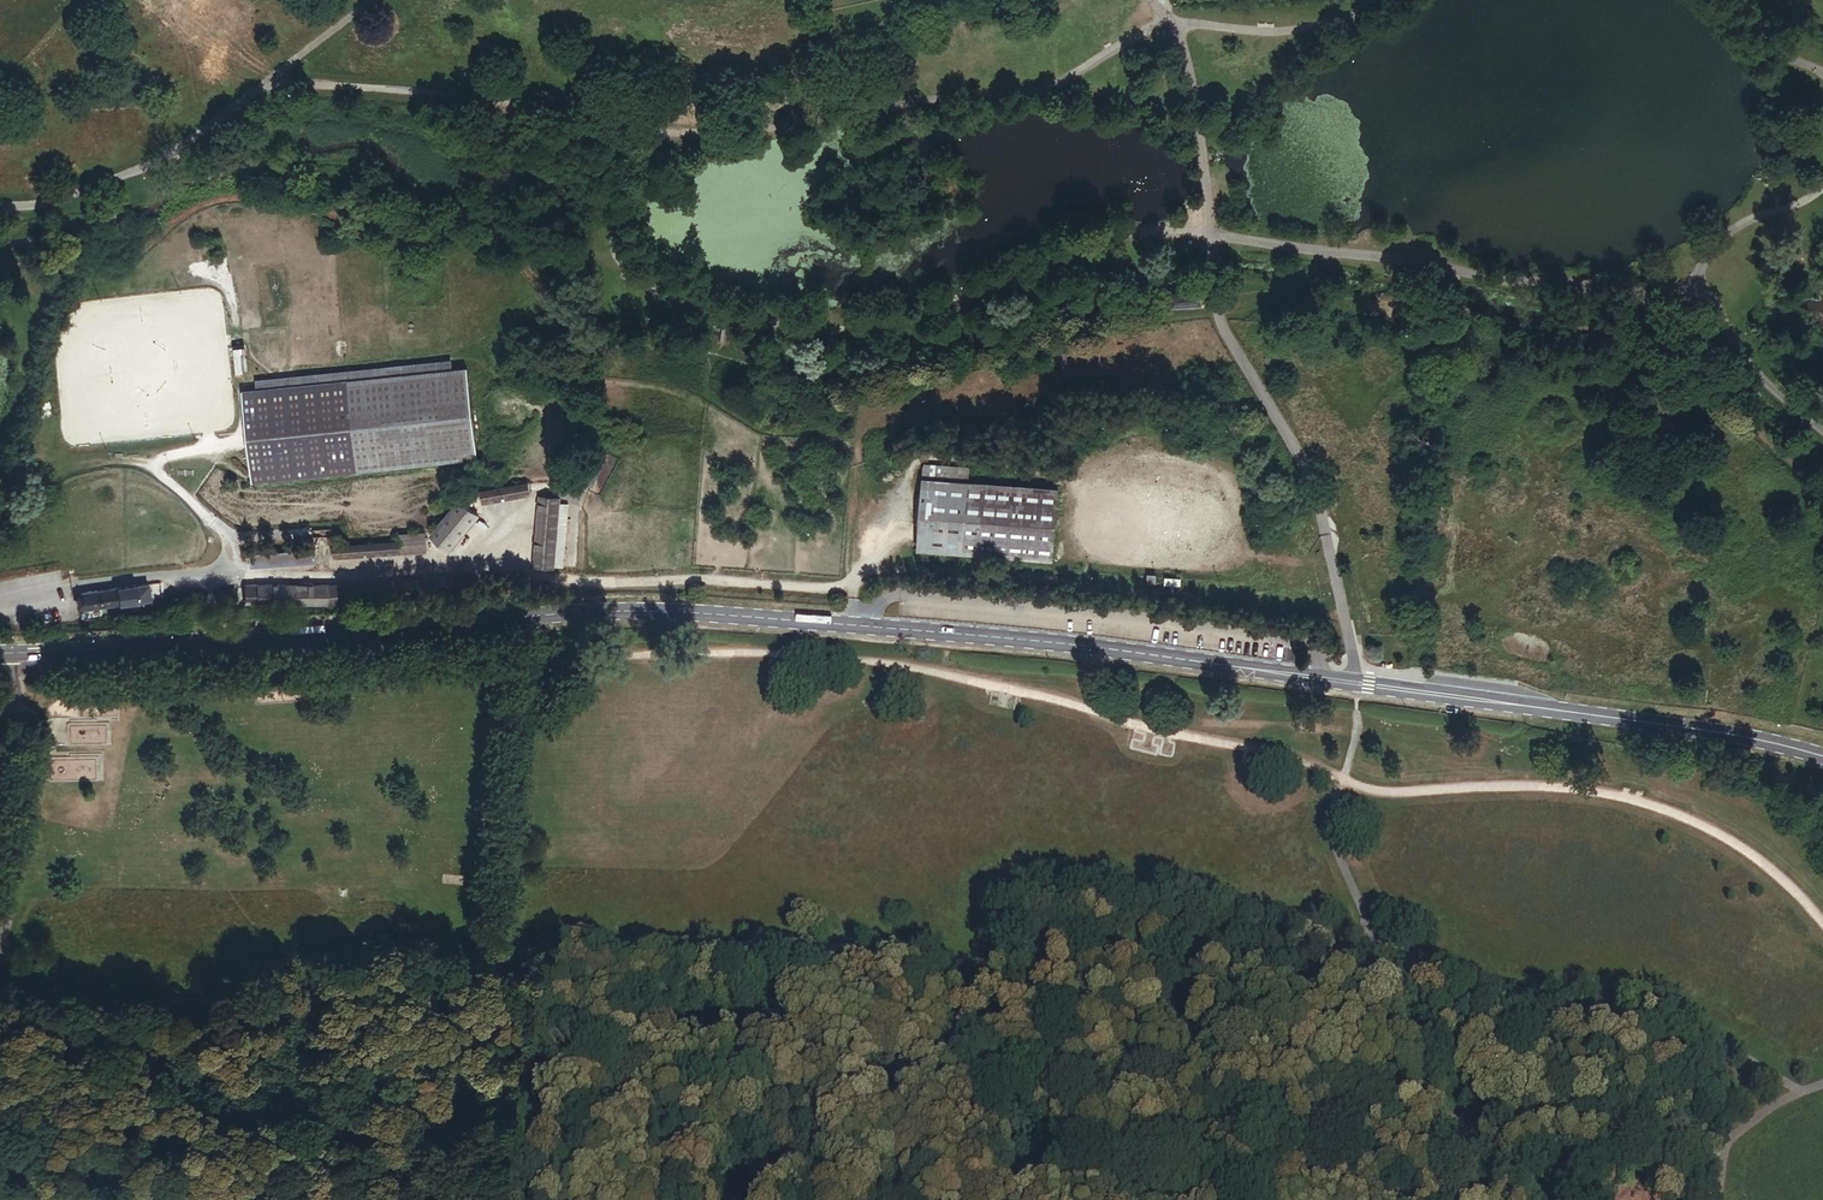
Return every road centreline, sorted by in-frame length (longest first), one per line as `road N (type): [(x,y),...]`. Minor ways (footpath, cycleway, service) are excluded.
road 1 (tertiary): [(0,654),(664,612),(1047,641),(1735,735),(1822,760)]

